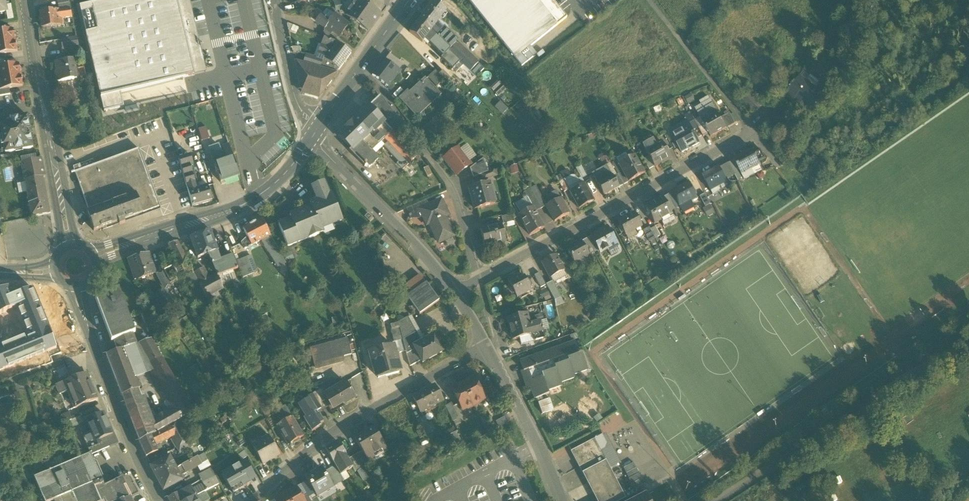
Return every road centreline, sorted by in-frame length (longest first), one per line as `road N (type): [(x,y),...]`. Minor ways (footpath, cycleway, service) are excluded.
road 1 (residential): [(478,277),(753,132)]
road 2 (residential): [(721,500),(968,346)]
road 3 (residential): [(255,500),(334,431),(486,347)]
road 4 (tertiary): [(95,256),(257,198),(314,135)]
road 5 (residential): [(478,277),(450,184),(360,68)]
road 6 (tertiary): [(160,500),(114,402),(80,286)]
road 7 (residential): [(314,135),(455,289)]
road 8 (tertiary): [(37,76),(64,248)]
road 9 (tertiary): [(77,244),(37,76)]
road 10 (residential): [(486,347),(560,500)]
road 11 (residential): [(314,135),(294,95),(274,0)]

